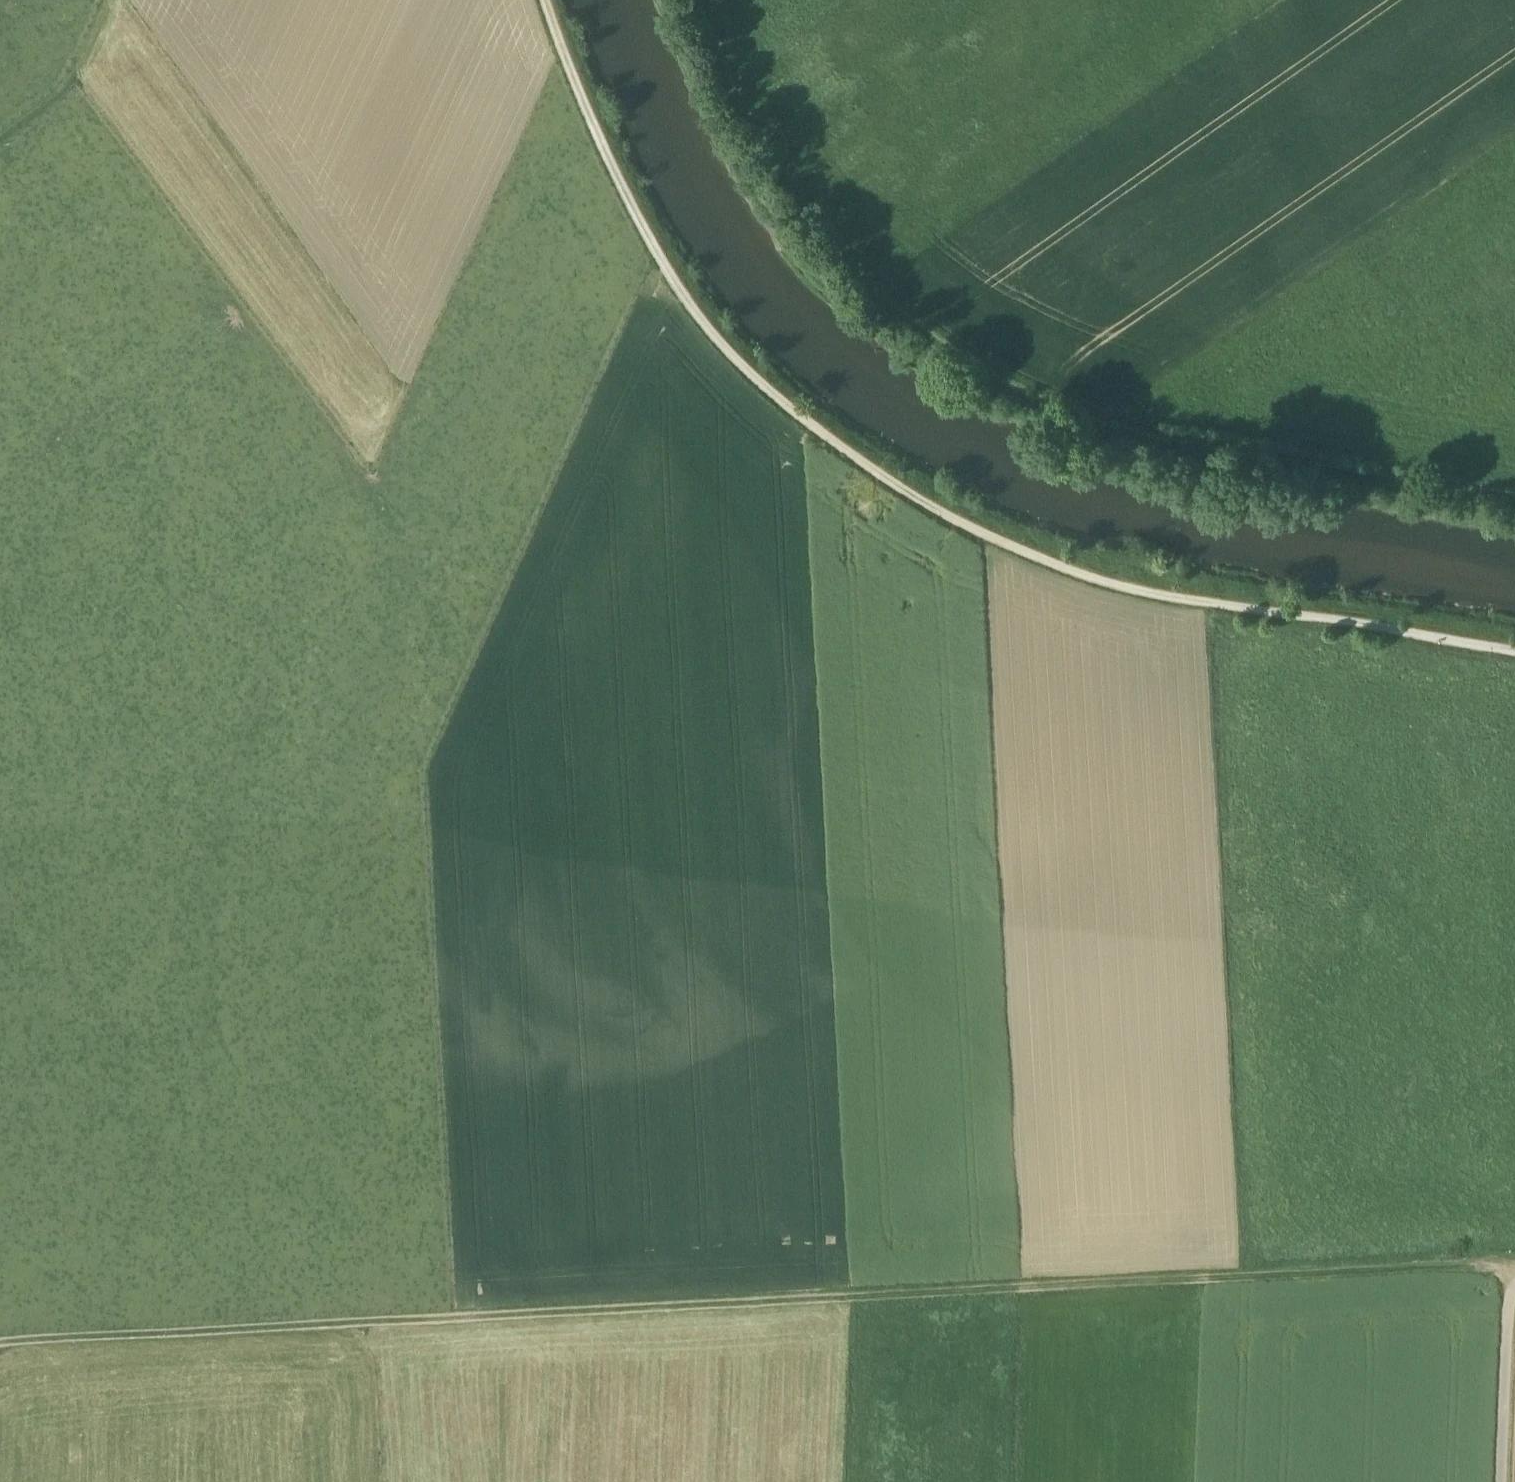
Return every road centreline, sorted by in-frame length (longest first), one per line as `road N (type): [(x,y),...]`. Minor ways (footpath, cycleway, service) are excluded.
road 1 (track): [(0,1341),(1514,1265)]
road 2 (track): [(553,0),(681,282),(744,363),(933,511),(1013,553),(1165,603),(1514,657)]
road 3 (track): [(1514,1284),(1506,1314),(1501,1481)]
road 4 (track): [(0,145),(77,86),(116,0)]

